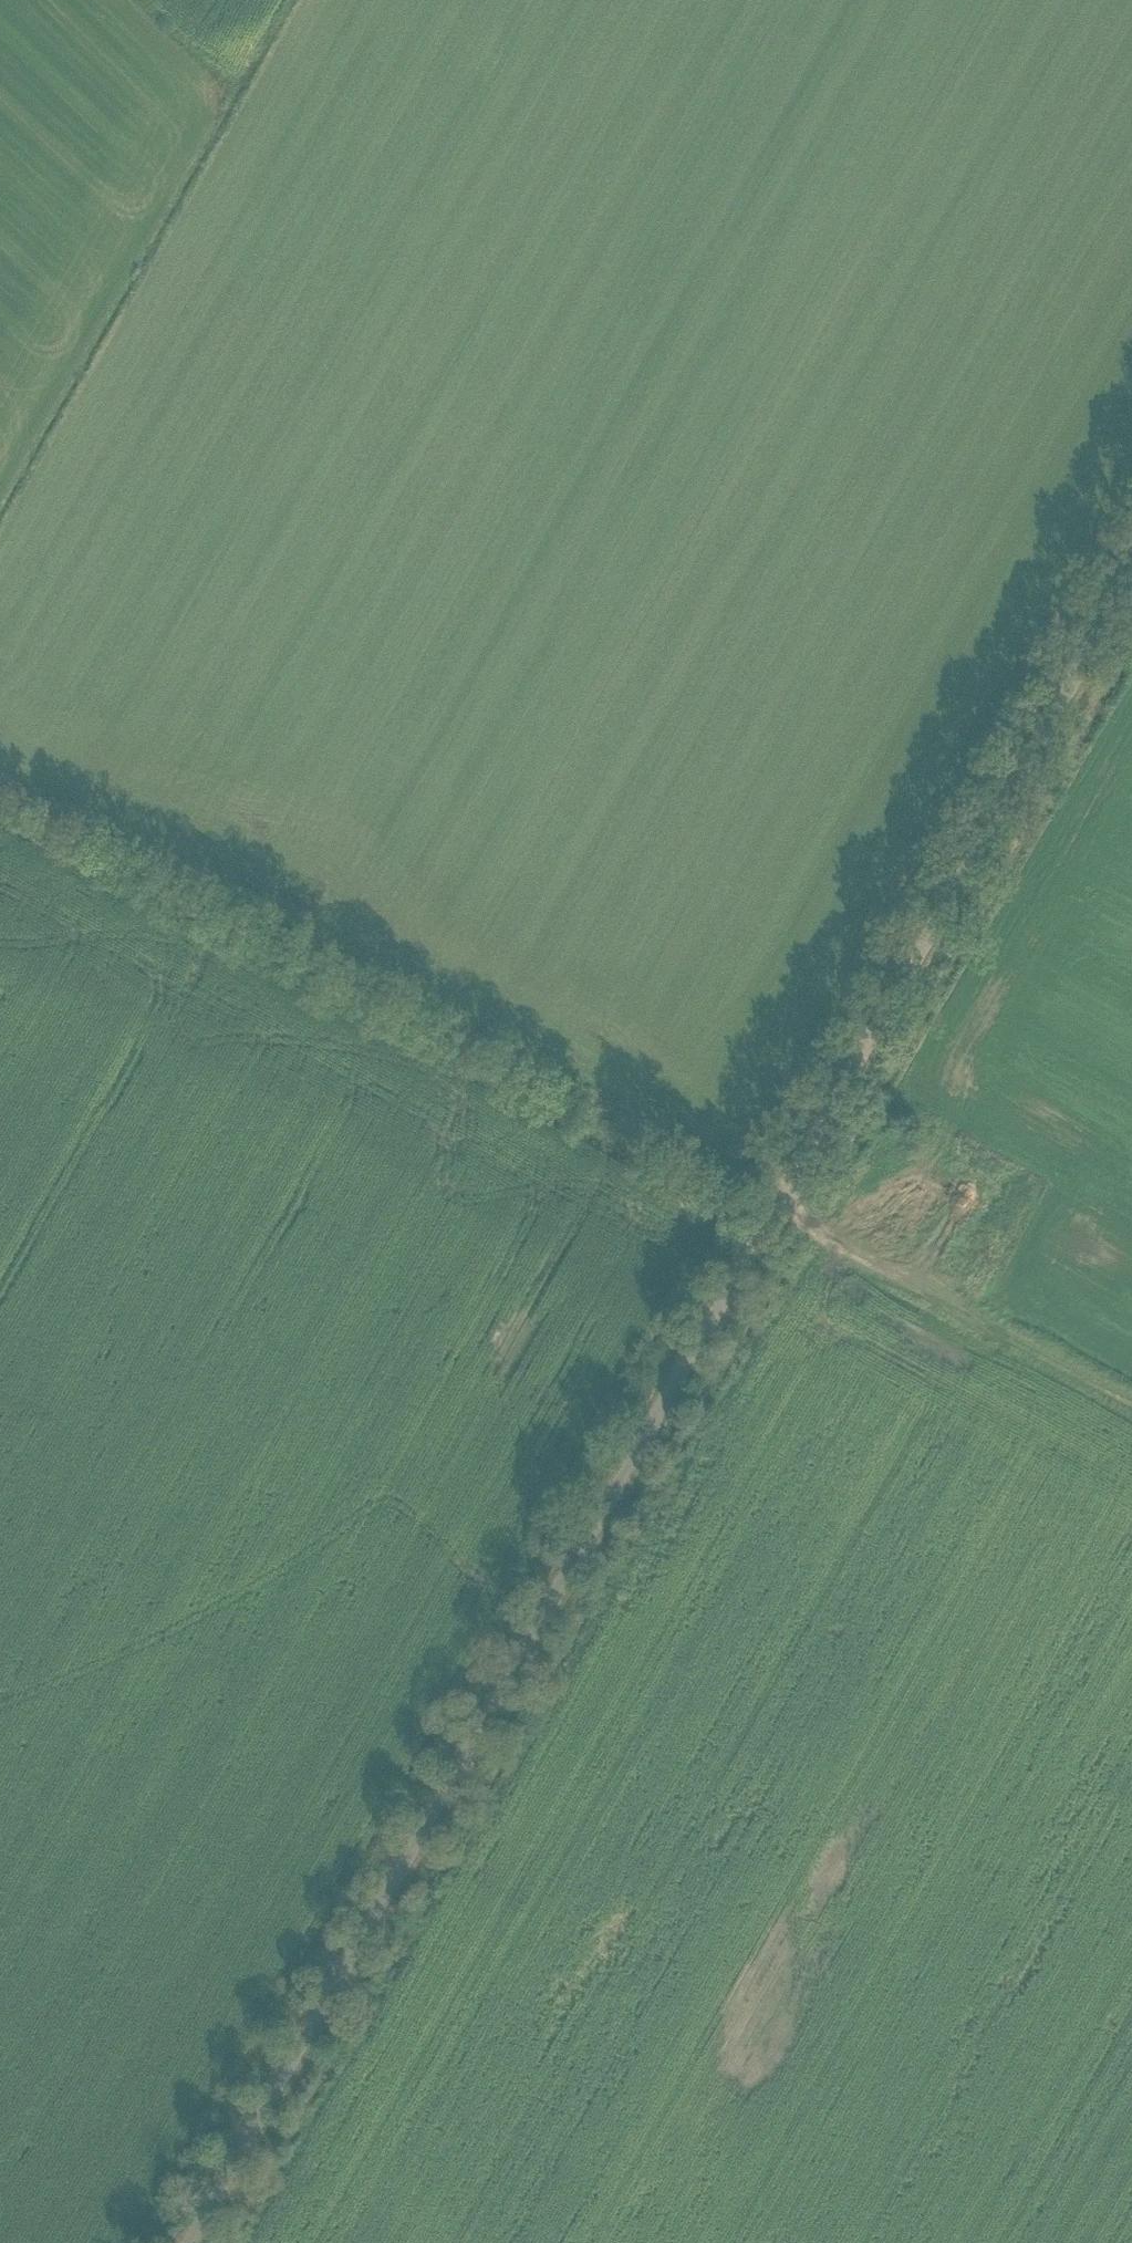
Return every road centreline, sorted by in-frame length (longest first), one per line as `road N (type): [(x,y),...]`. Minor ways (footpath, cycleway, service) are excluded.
road 1 (unclassified): [(192,2242),(1131,580)]
road 2 (track): [(0,789),(774,1214)]

